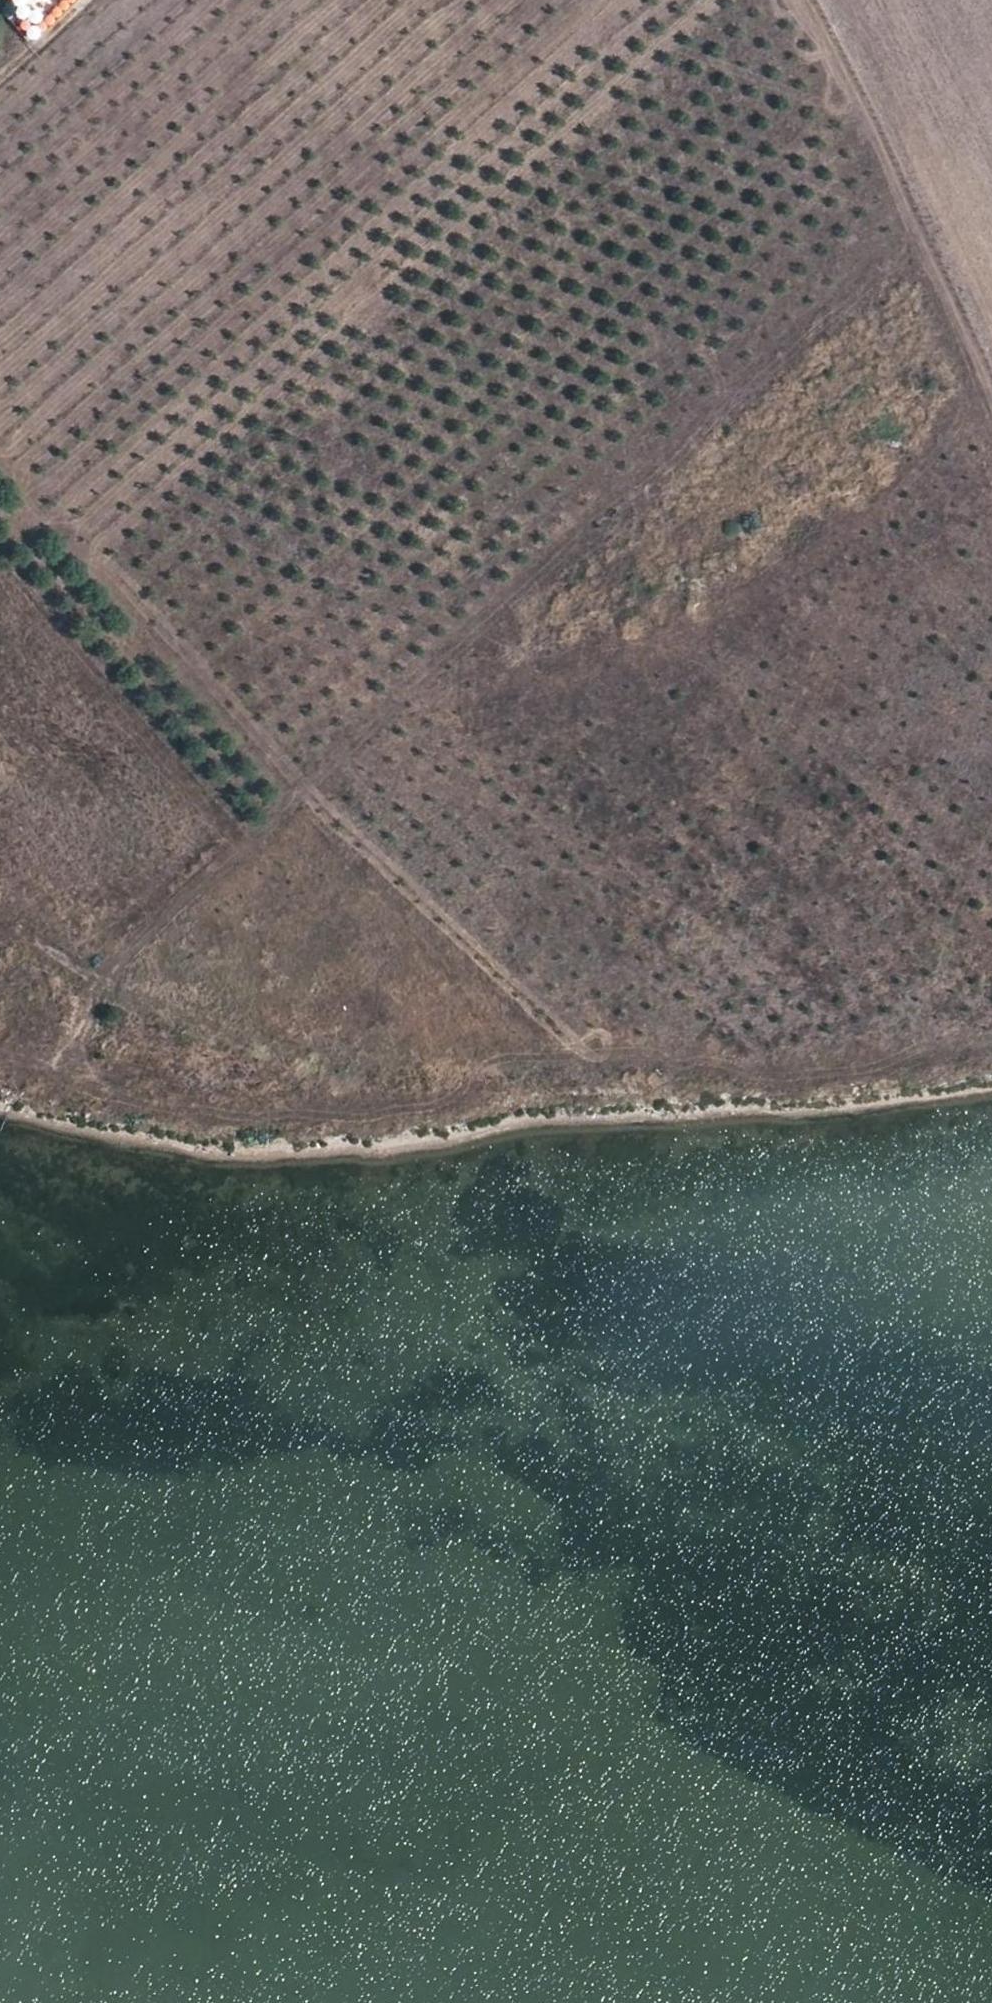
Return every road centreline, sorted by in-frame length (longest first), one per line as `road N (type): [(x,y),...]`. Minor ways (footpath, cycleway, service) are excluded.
road 1 (track): [(991,395),(860,89),(813,0)]

